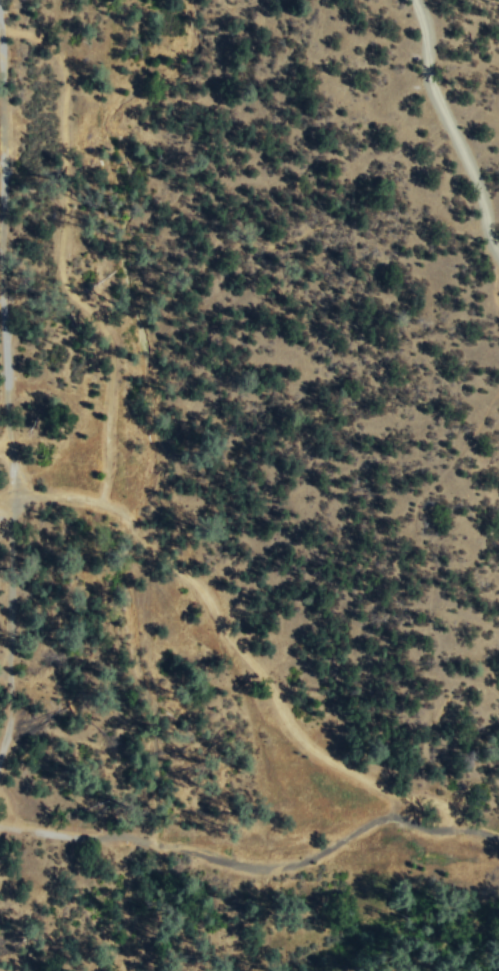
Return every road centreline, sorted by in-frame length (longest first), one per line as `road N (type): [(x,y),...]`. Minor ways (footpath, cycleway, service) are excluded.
road 1 (track): [(12,500),(73,495),(121,513),(198,587),(296,735),(386,790),(419,798)]
road 2 (track): [(0,827),(124,835),(264,869),(301,863),(388,817),(426,830),(474,831)]
road 3 (track): [(419,798),(424,742),(449,693),(431,628),(432,581),(415,534),(415,506),(498,387)]
road 4 (track): [(12,500),(0,63)]
road 5 (track): [(498,335),(480,190),(429,82),(411,0)]
road 6 (track): [(0,670),(10,646),(12,500)]

